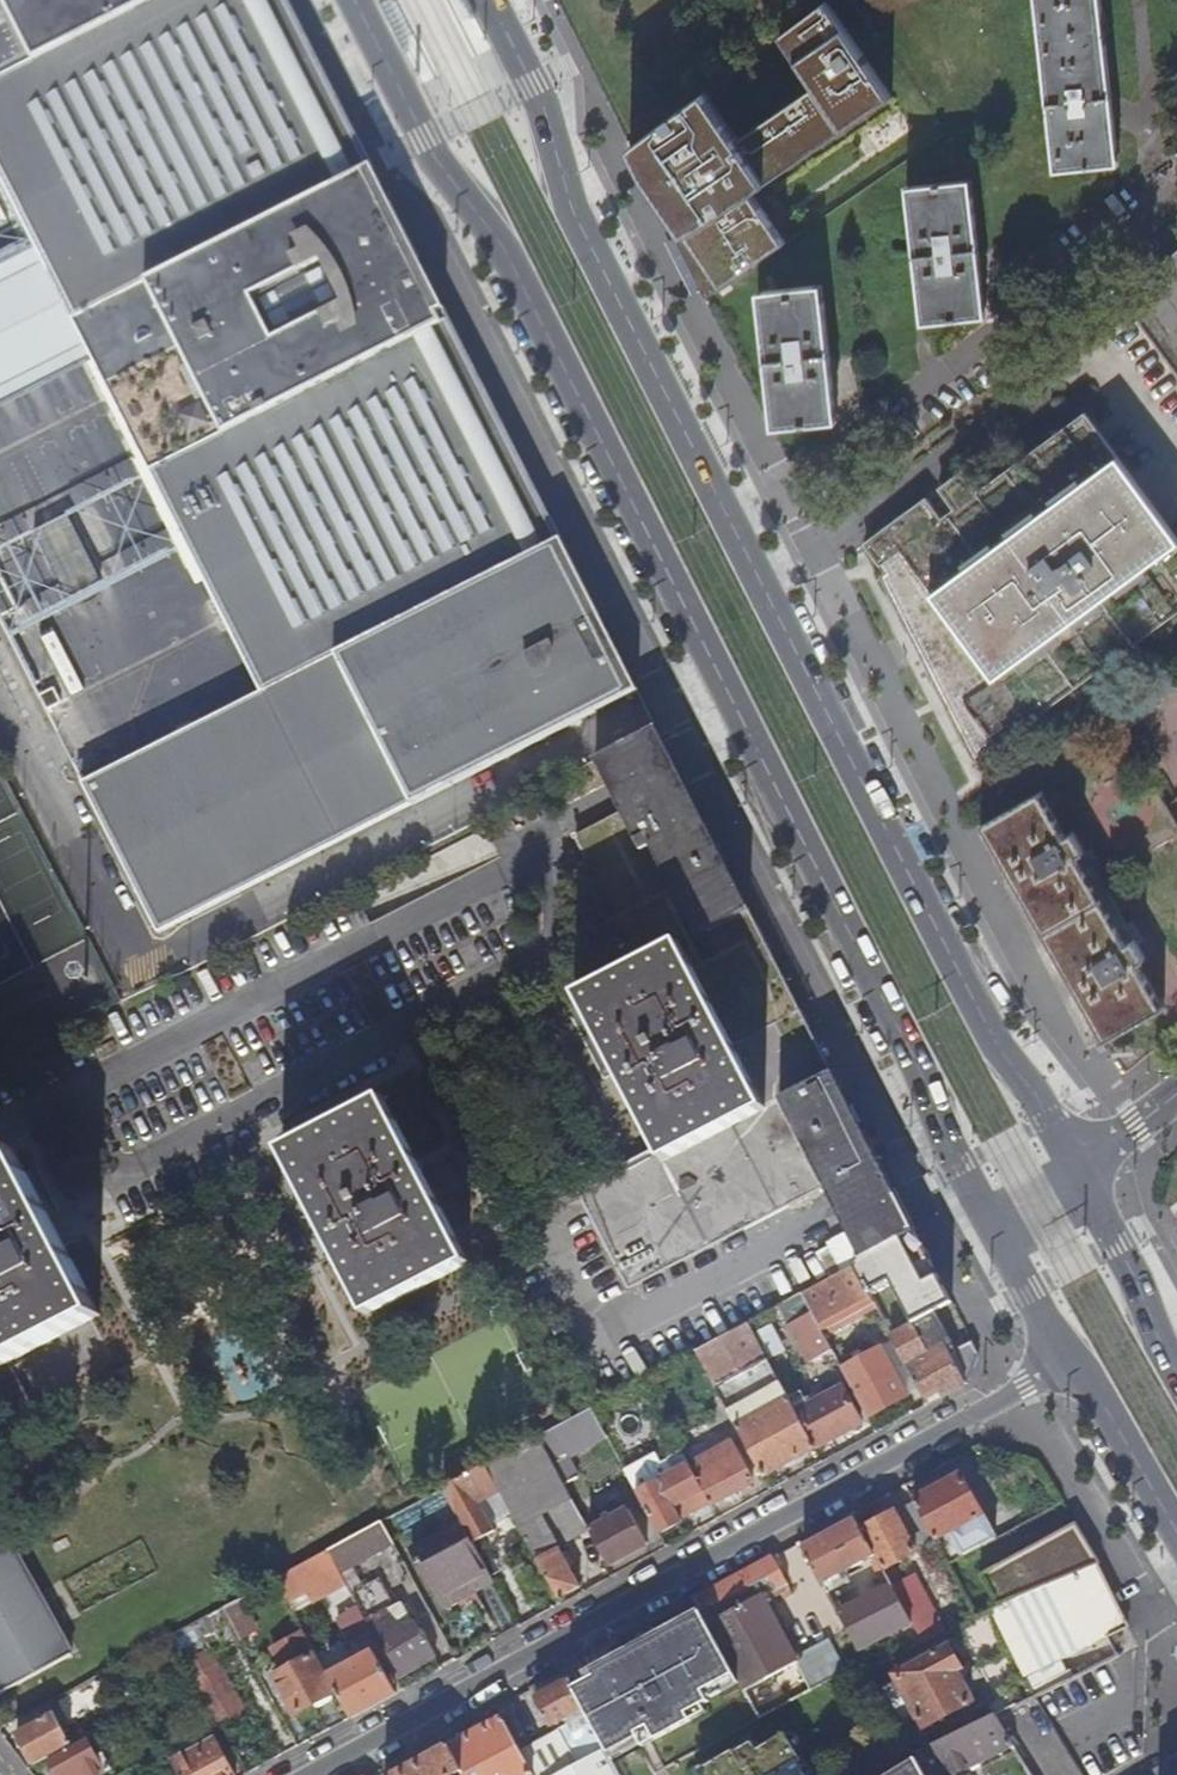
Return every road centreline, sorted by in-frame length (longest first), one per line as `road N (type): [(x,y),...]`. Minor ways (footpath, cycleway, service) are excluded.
road 1 (primary): [(355,0),(433,155),(500,246),(998,1225)]
road 2 (primary): [(1079,1172),(1004,1056),(571,207),(534,85),(491,0)]
road 3 (residential): [(1076,1360),(318,1774)]
road 4 (primary): [(1176,1372),(1079,1172)]
road 5 (primary): [(1076,1360),(1176,1533)]
road 6 (primary): [(998,1225),(1076,1360)]
road 7 (tertiary): [(1079,1172),(1176,1098)]

